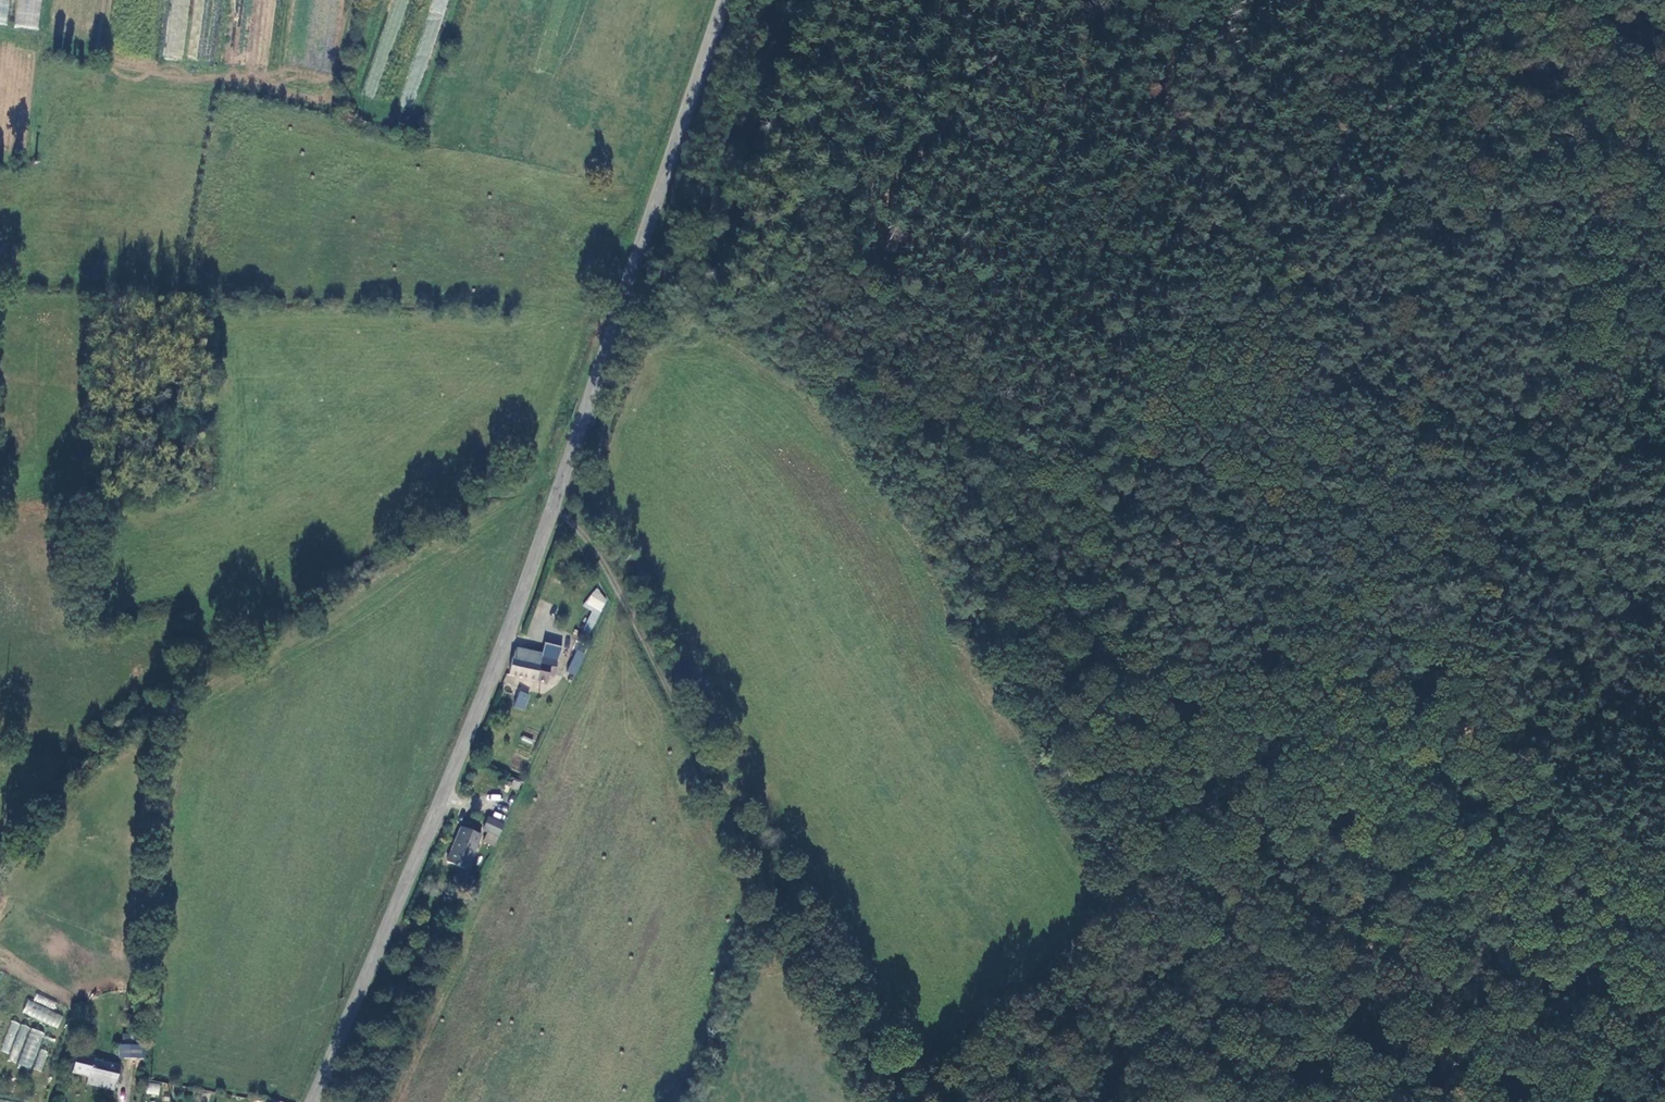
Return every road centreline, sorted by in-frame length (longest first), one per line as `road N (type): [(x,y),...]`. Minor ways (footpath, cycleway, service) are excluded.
road 1 (secondary): [(311,1101),(512,622),(723,0)]
road 2 (track): [(1021,0),(1664,622)]
road 3 (track): [(573,520),(894,1101)]
road 4 (track): [(0,859),(156,701),(477,503)]
road 5 (track): [(1664,927),(1525,1101)]

